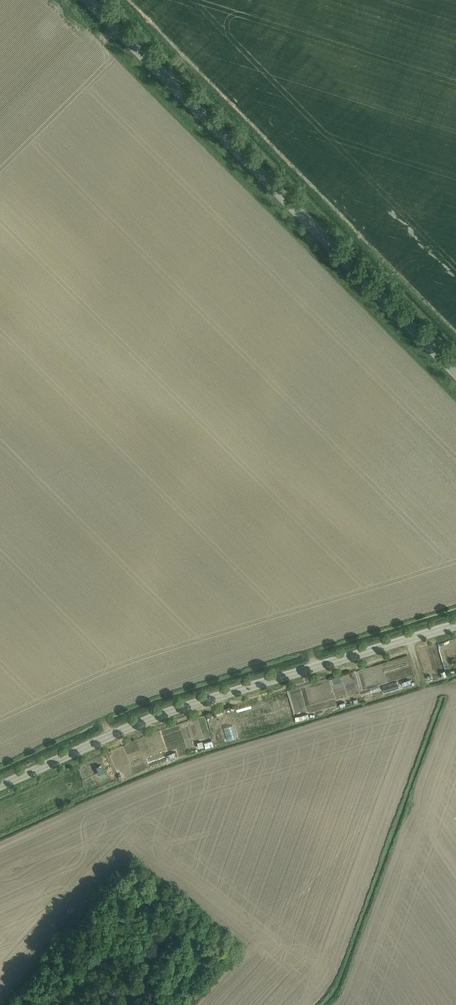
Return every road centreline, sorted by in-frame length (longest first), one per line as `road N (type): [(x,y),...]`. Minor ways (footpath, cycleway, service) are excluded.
road 1 (unclassified): [(455,371),(83,0)]
road 2 (unclassified): [(0,786),(165,714),(455,625)]

